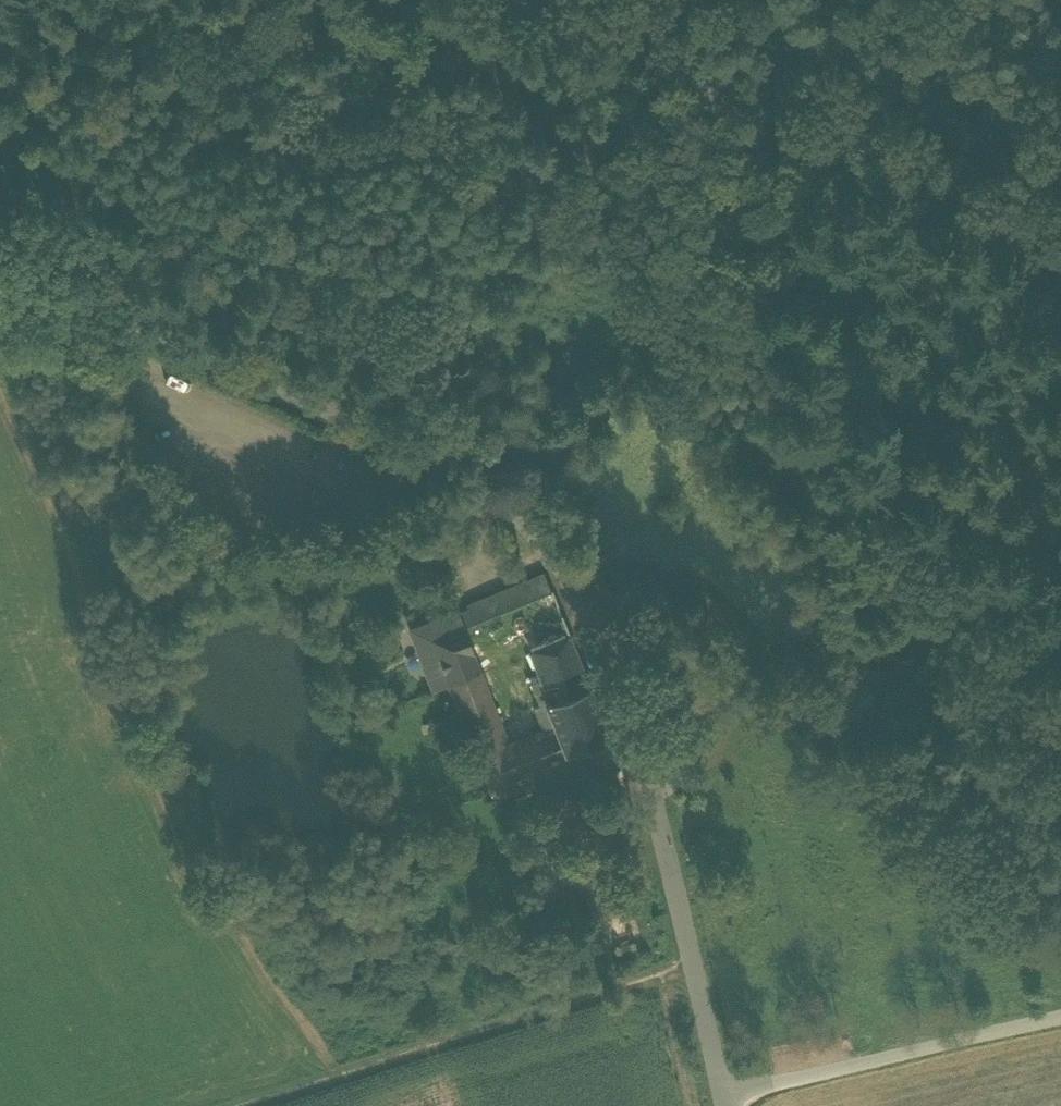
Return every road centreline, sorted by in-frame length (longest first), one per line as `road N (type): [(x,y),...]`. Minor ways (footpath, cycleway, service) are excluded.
road 1 (unclassified): [(727,1102),(655,810),(591,607),(559,557),(515,510),(444,464),(67,297),(0,245)]
road 2 (unclassified): [(1060,1017),(727,1102)]
road 3 (track): [(517,0),(797,121)]
road 4 (track): [(797,121),(1060,234)]

